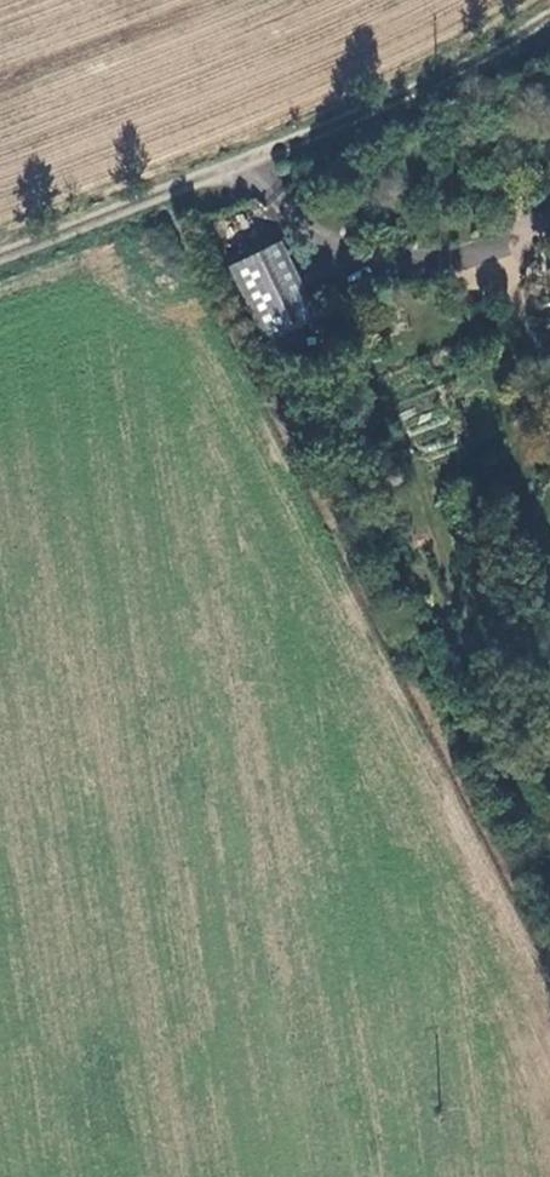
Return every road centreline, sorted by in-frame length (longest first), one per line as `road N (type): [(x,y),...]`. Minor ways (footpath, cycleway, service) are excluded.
road 1 (track): [(549,29),(497,62),(255,164)]
road 2 (unclassified): [(0,258),(255,164)]

